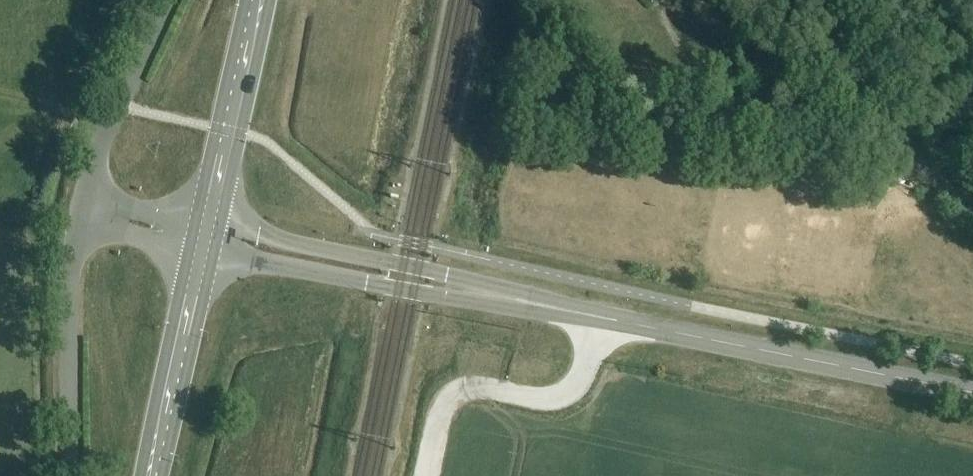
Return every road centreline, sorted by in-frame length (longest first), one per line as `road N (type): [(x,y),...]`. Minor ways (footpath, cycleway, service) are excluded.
road 1 (tertiary): [(972,396),(557,309)]
road 2 (tertiary): [(557,309),(211,219)]
road 3 (tertiary): [(205,251),(367,284),(557,309)]
road 4 (track): [(427,475),(437,410),(454,392),(506,386),(531,394),(573,391),(595,317)]
road 5 (unclassified): [(972,203),(892,146),(852,102),(816,0)]
road 6 (unclassified): [(70,475),(70,283),(79,228)]
road 7 (secondary): [(154,475),(205,251)]
road 8 (secondary): [(211,219),(259,0)]
road 9 (unclassified): [(86,199),(168,0)]
road 10 (unclassified): [(79,228),(205,251)]
road 11 (unclassified): [(211,219),(86,199)]

